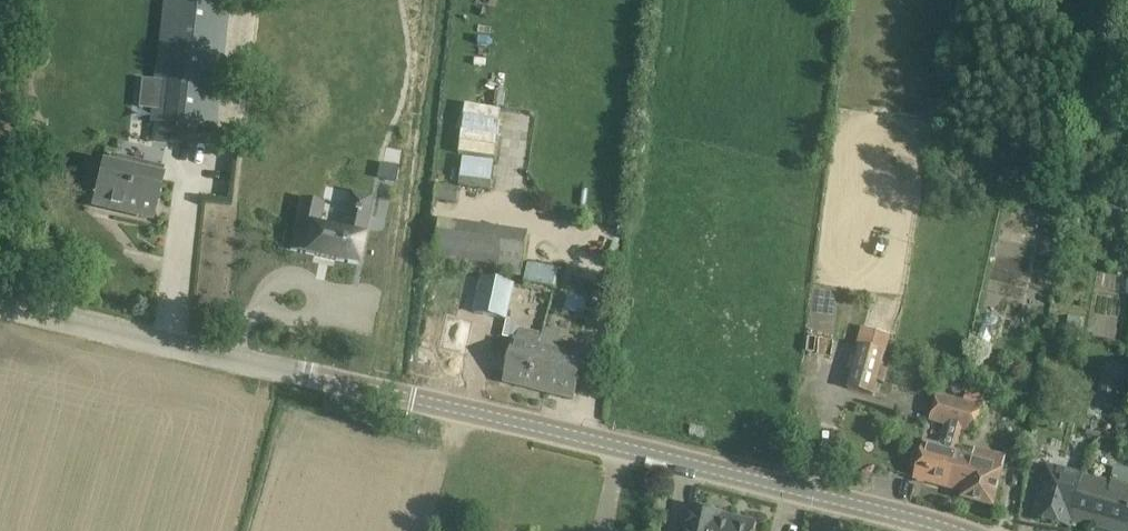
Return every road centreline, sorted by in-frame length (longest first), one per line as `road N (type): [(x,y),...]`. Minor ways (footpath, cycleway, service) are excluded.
road 1 (tertiary): [(0,299),(952,530)]

